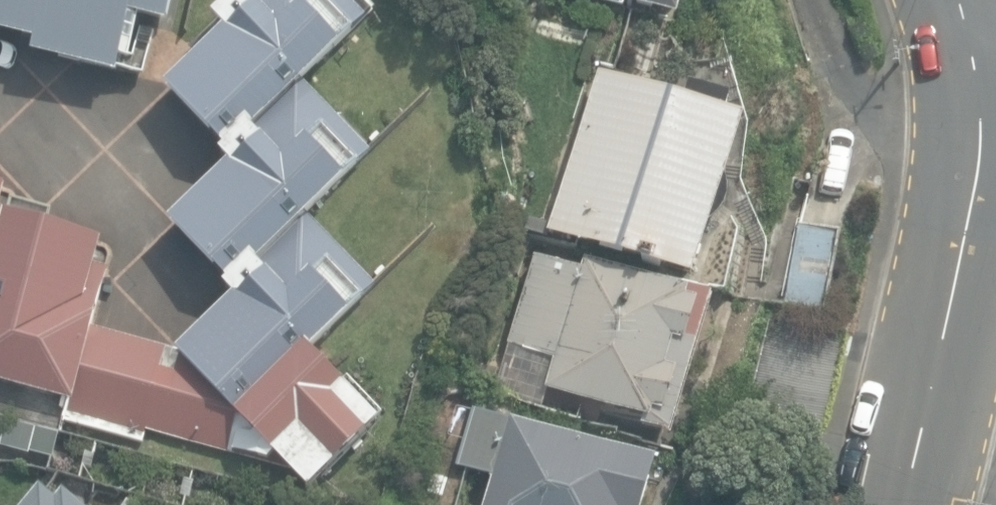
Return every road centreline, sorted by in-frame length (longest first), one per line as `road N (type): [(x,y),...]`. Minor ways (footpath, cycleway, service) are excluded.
road 1 (residential): [(968,6),(980,68),(976,183),(903,504)]

